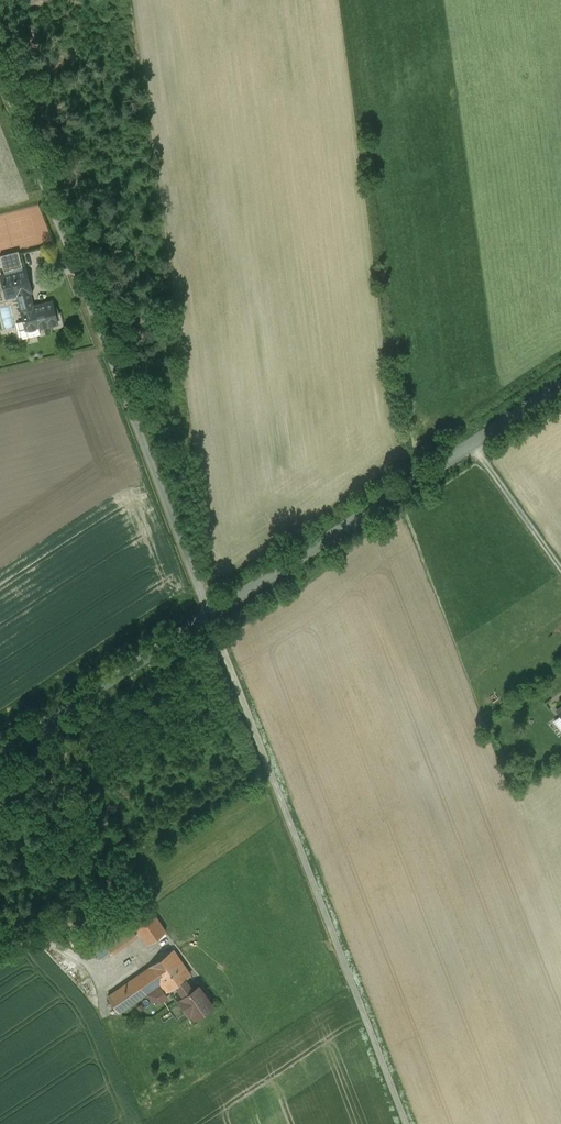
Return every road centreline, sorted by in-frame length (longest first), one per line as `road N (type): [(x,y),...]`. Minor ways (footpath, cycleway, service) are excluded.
road 1 (unclassified): [(211,615),(405,1123)]
road 2 (unclassified): [(211,615),(560,388)]
road 3 (unclassified): [(0,753),(211,615)]

